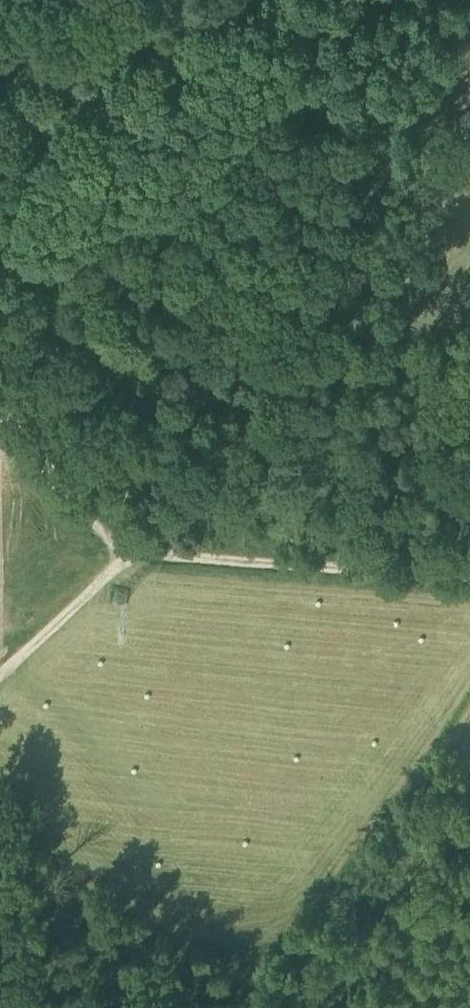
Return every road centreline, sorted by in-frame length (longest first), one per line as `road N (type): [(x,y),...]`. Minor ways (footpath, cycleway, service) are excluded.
road 1 (track): [(122,559),(408,271),(468,0)]
road 2 (track): [(122,559),(157,555),(469,577)]
road 3 (track): [(0,398),(122,559)]
road 4 (track): [(0,674),(122,559)]

